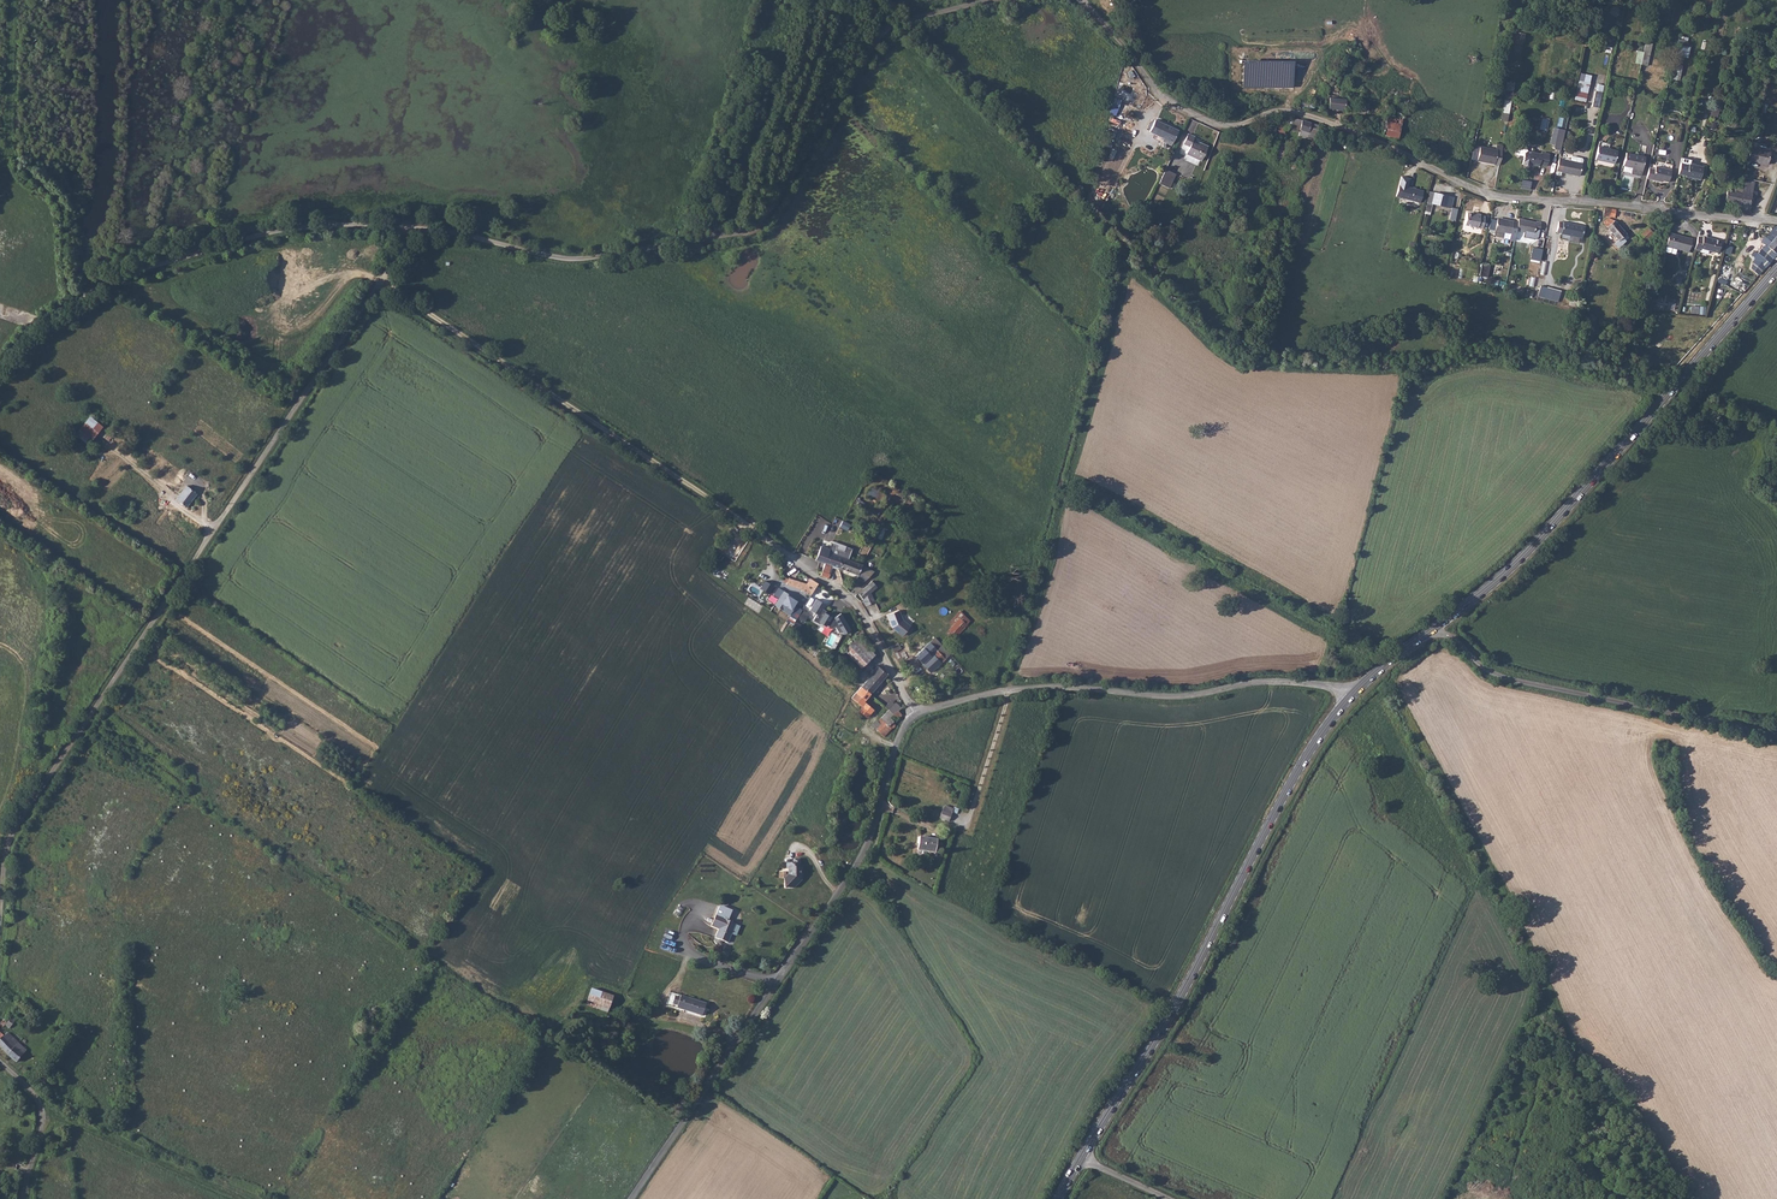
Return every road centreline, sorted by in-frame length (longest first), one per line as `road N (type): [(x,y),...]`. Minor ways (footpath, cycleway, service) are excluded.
road 1 (unclassified): [(1763,219),(1490,196),(1297,113),(1212,125),(1174,107),(1084,0)]
road 2 (unclassified): [(380,283),(12,832),(0,911)]
road 3 (unclassified): [(380,283),(843,595),(860,611),(915,716)]
road 4 (unclassified): [(414,228),(579,261),(756,228),(890,24),(988,0)]
road 5 (unclassified): [(915,716),(898,741),(855,874),(630,1198)]
road 6 (primary): [(1351,696),(1301,767),(1180,997),(1081,1159)]
road 7 (primary): [(1776,270),(1529,551),(1429,633)]
road 8 (unclassified): [(0,363),(39,322),(118,276),(292,227),(414,228)]
road 9 (unclassified): [(1351,696),(1274,680),(1165,697),(1057,686),(964,699),(915,716)]
road 10 (unclassified): [(1429,633),(1442,631),(1480,666),(1509,680),(1776,735)]
road 11 (track): [(246,1198),(42,1112)]
road 12 (unclassified): [(0,1062),(42,1112),(24,1198)]

